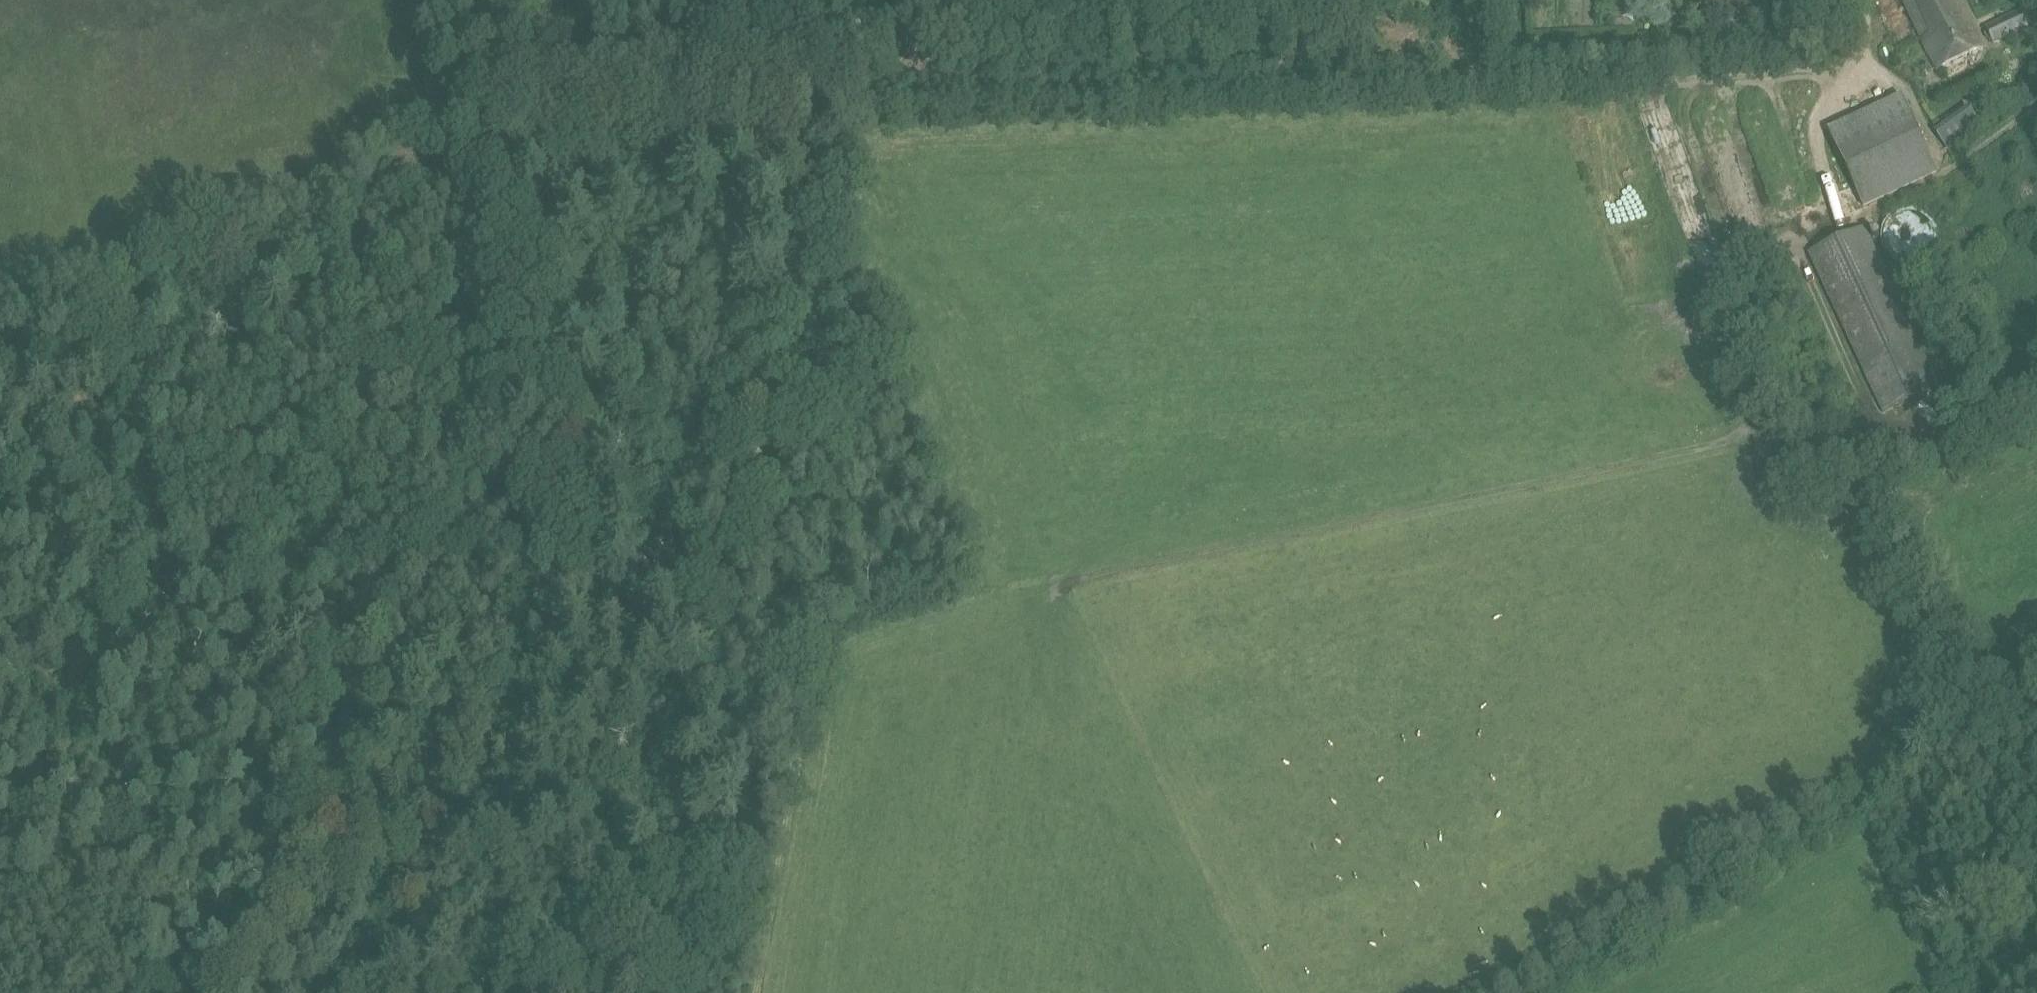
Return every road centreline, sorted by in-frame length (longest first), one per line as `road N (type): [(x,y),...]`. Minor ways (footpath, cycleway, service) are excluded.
road 1 (track): [(853,100),(1634,83)]

